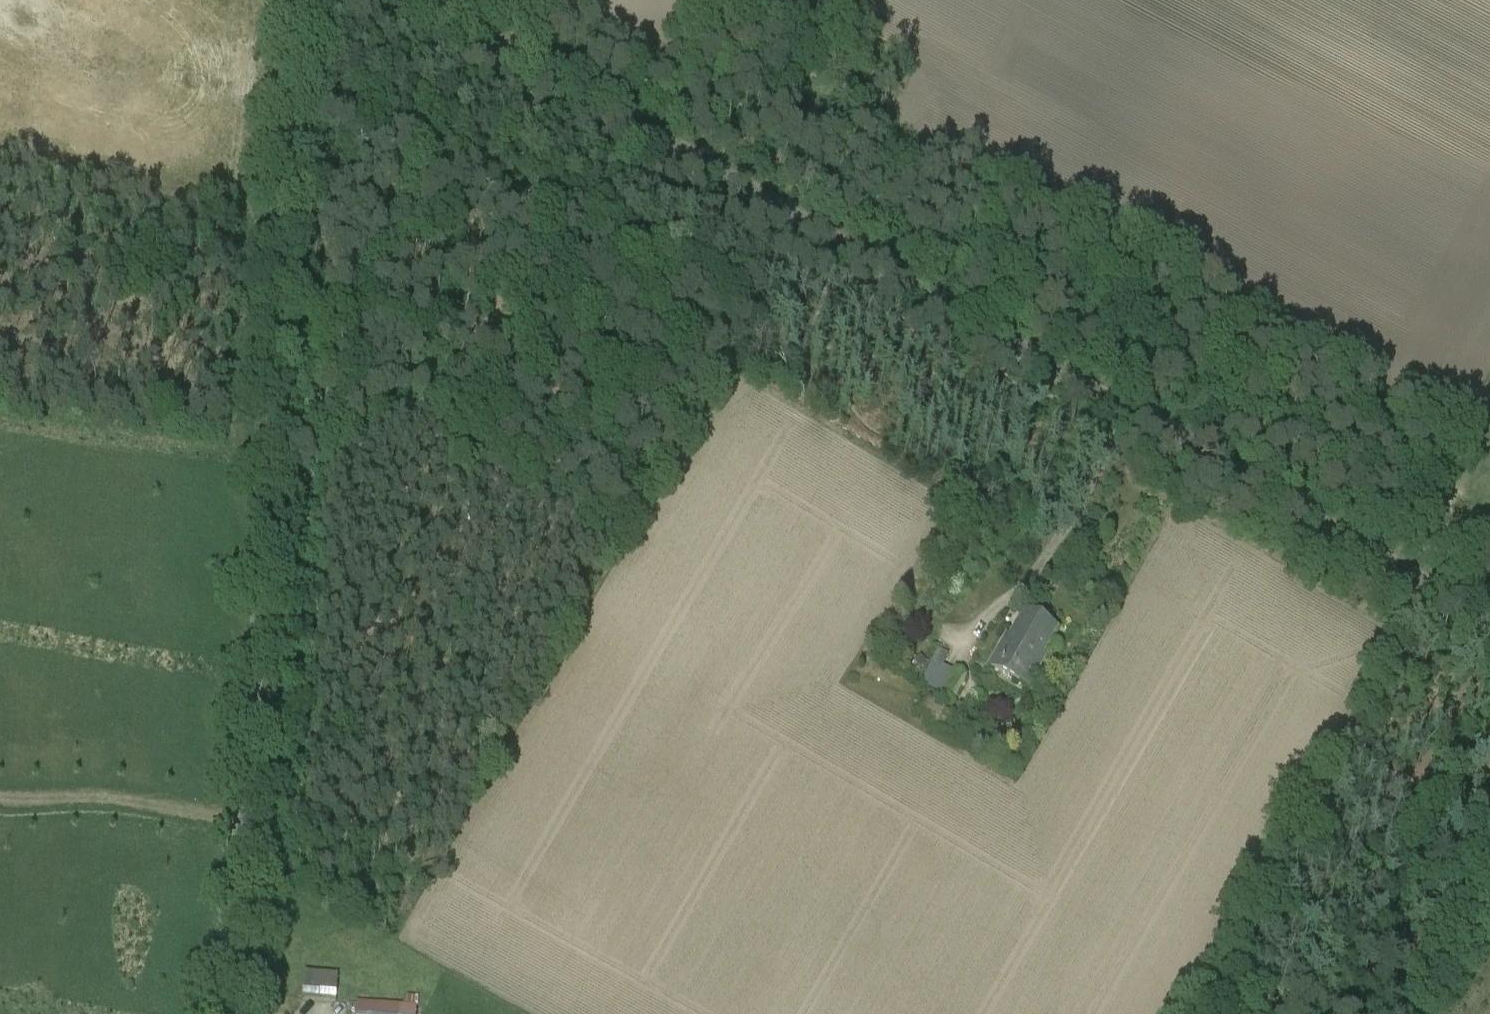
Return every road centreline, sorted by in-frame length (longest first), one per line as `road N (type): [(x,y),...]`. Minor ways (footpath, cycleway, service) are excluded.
road 1 (unclassified): [(1489,624),(414,0)]
road 2 (unclassified): [(225,1013),(303,0)]

